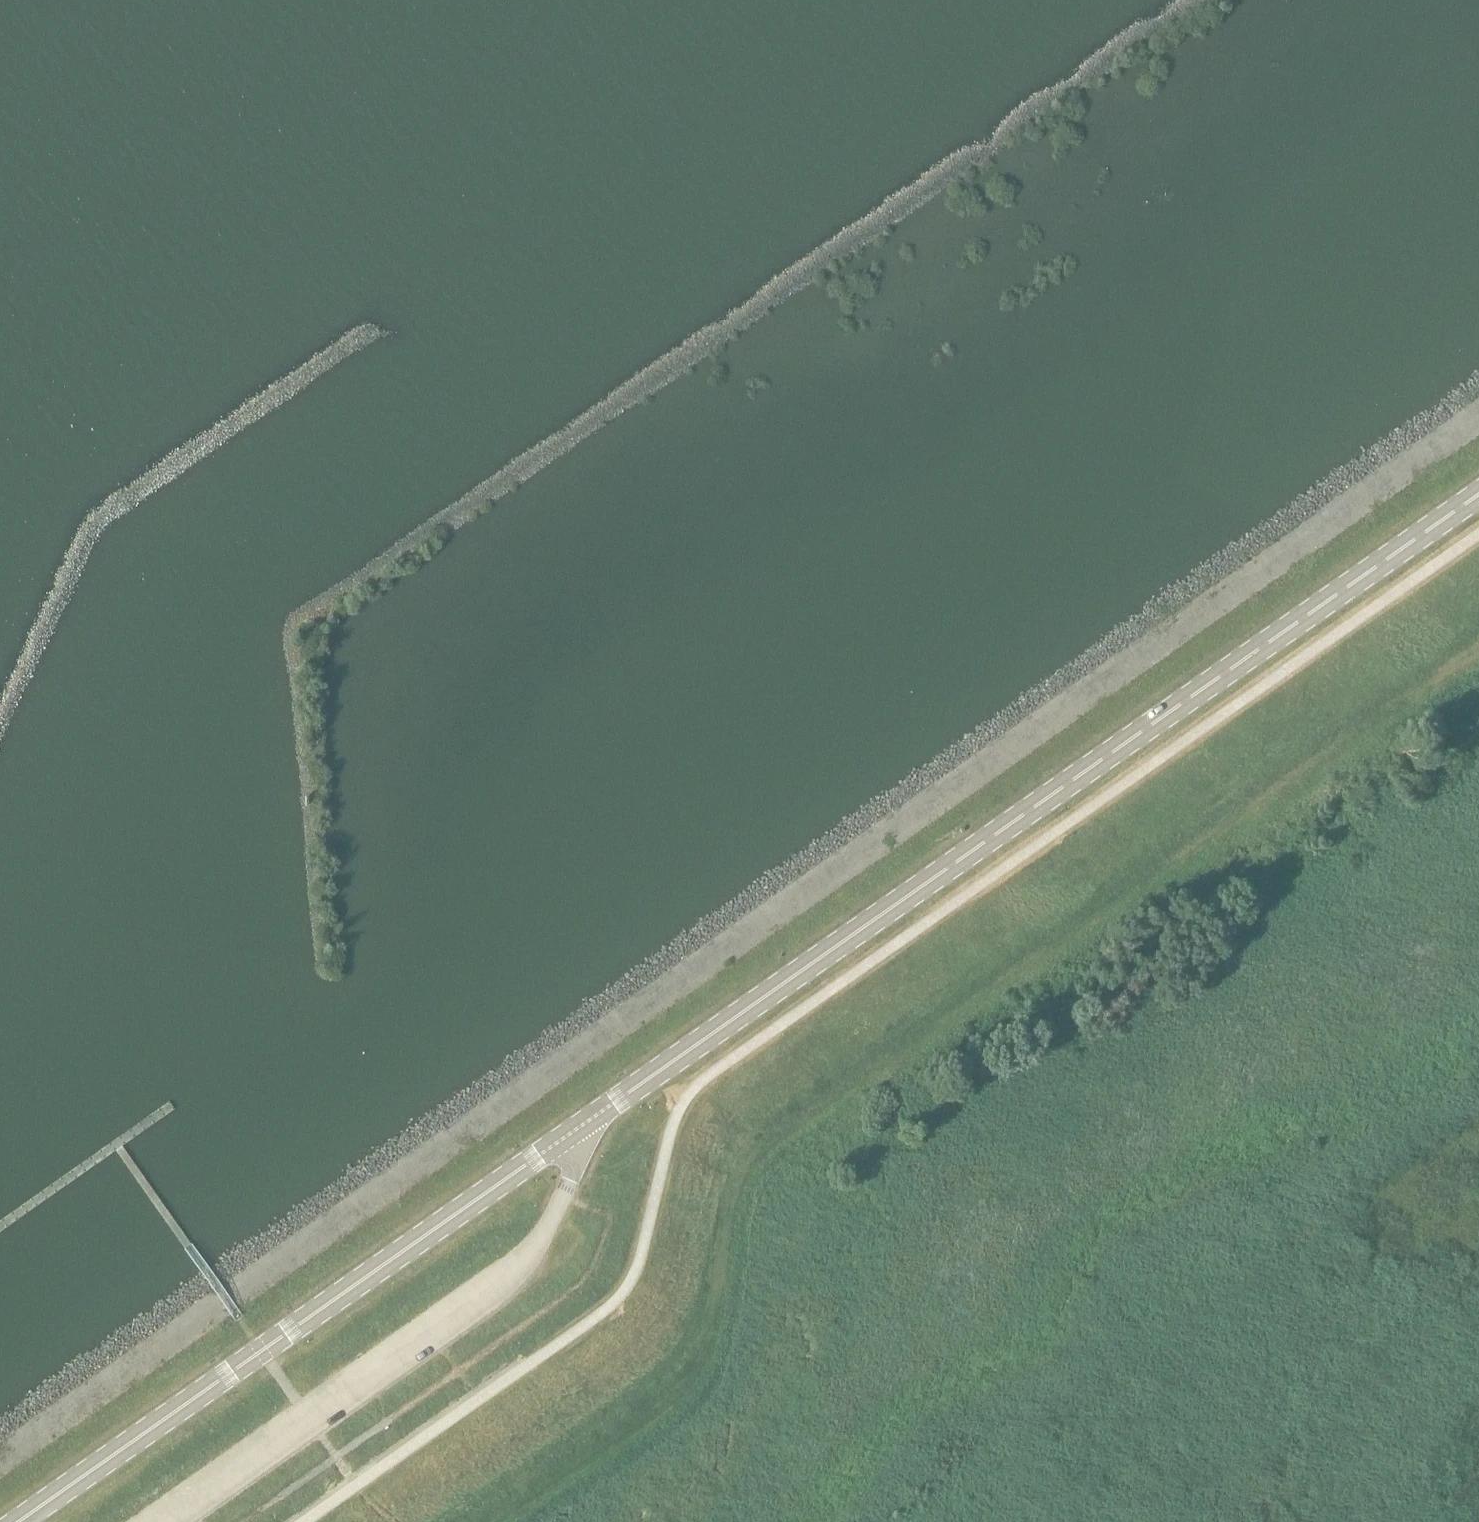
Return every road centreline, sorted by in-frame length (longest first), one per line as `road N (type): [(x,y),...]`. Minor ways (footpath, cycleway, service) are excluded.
road 1 (secondary): [(11,1521),(1478,480)]

